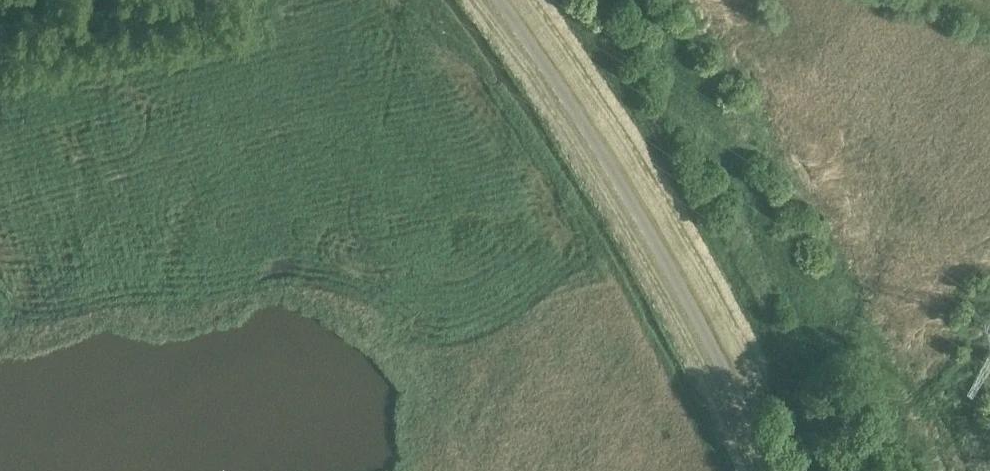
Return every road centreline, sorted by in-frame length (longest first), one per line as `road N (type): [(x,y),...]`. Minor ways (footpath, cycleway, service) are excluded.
road 1 (unclassified): [(772,470),(671,267),(504,0)]

